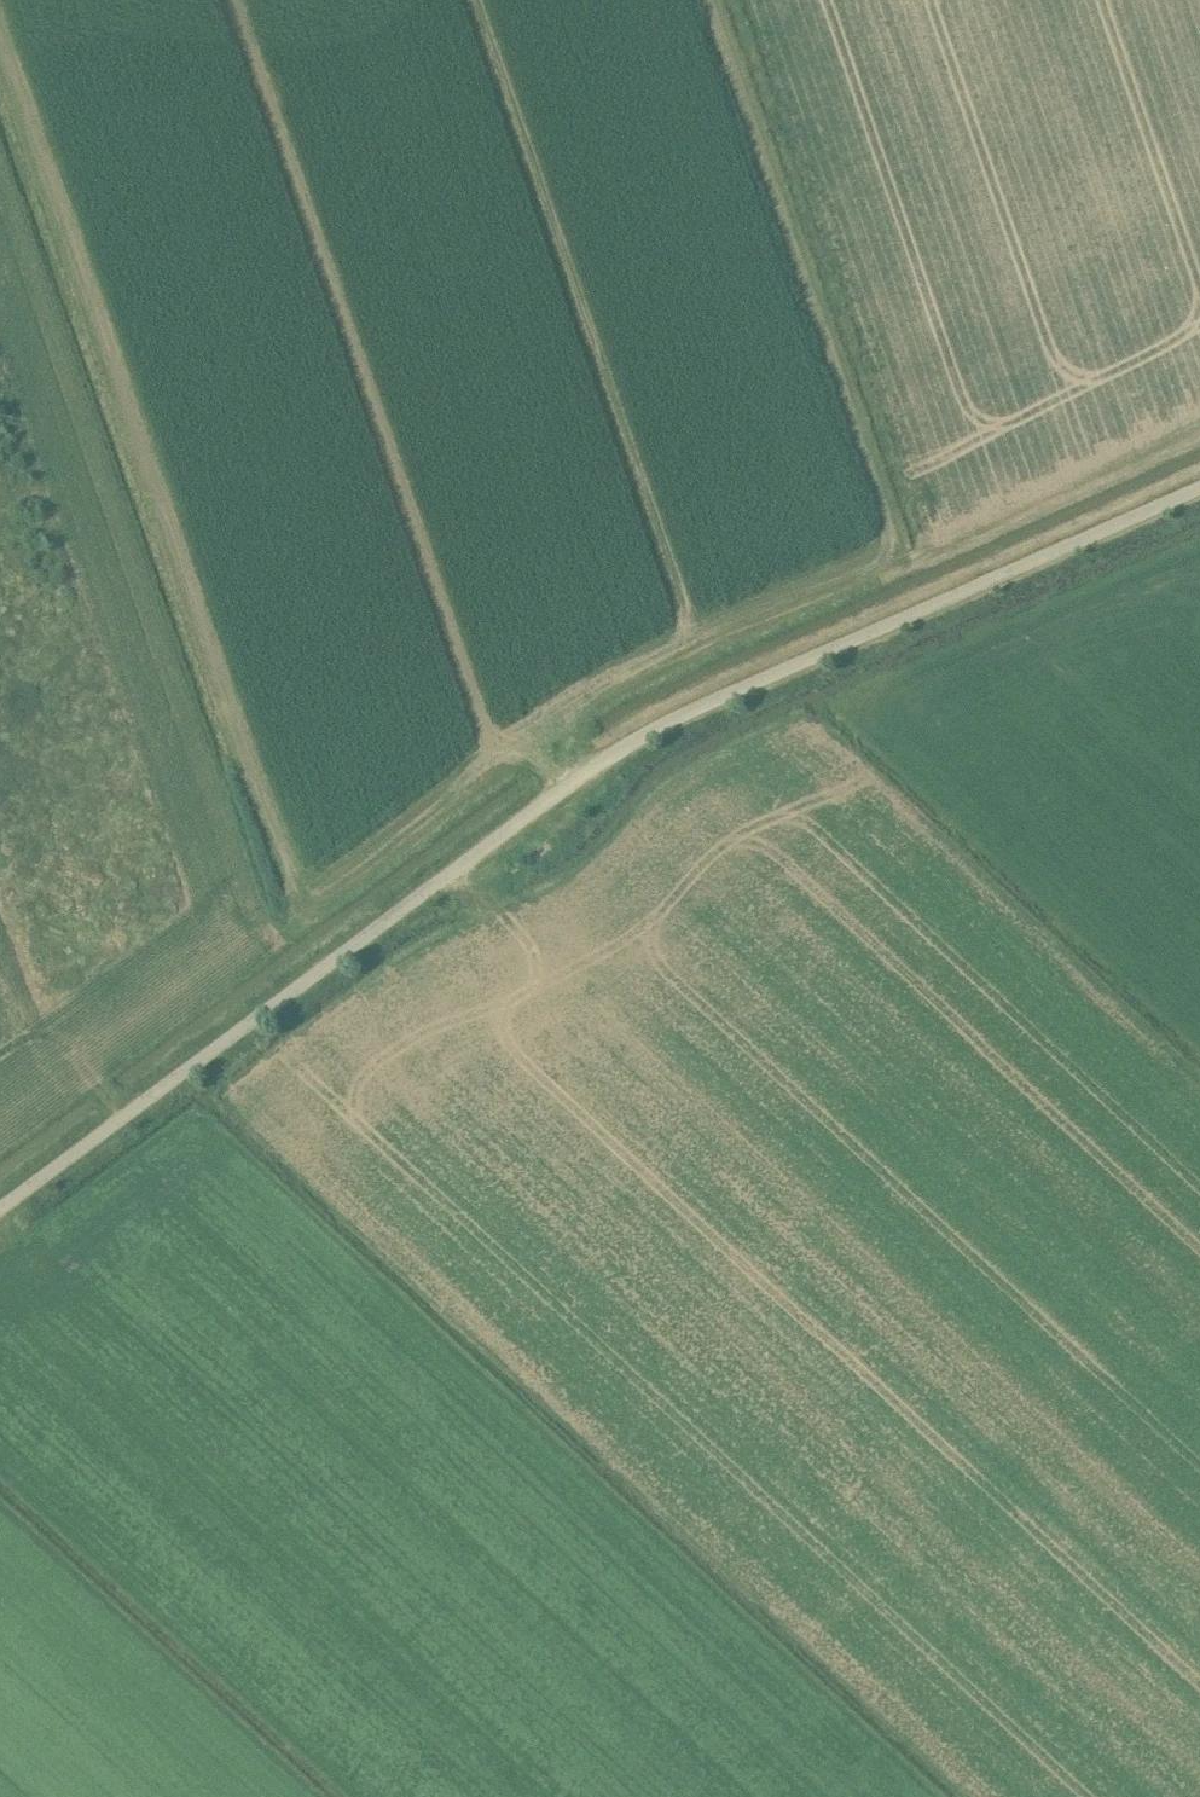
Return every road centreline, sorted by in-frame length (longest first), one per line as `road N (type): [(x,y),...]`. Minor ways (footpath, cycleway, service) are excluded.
road 1 (unclassified): [(0,1215),(528,803),(675,717),(1199,484)]

